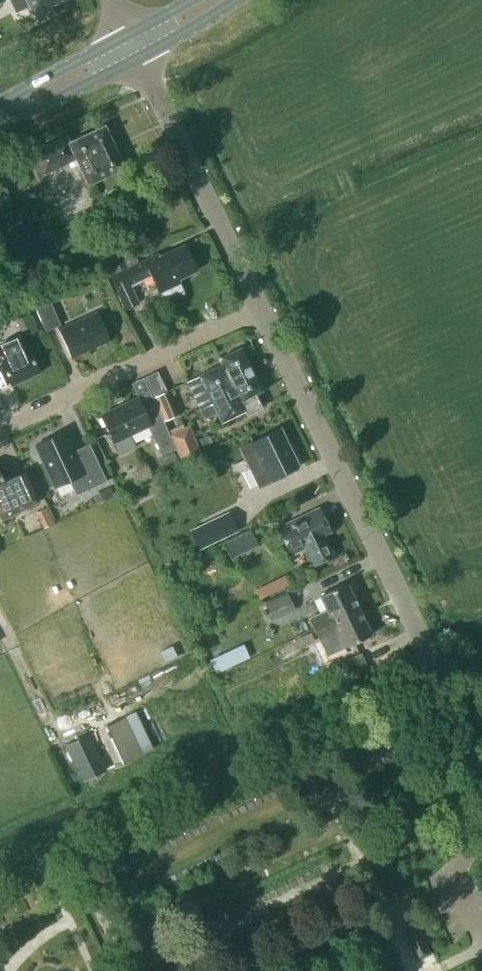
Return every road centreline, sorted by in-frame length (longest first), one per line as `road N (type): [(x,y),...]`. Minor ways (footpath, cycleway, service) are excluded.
road 1 (unclassified): [(481,764),(261,302)]
road 2 (residential): [(0,425),(261,302)]
road 3 (unclassified): [(261,302),(138,56)]
road 4 (secondary): [(0,115),(138,56)]
road 5 (secondary): [(127,32),(0,106)]

